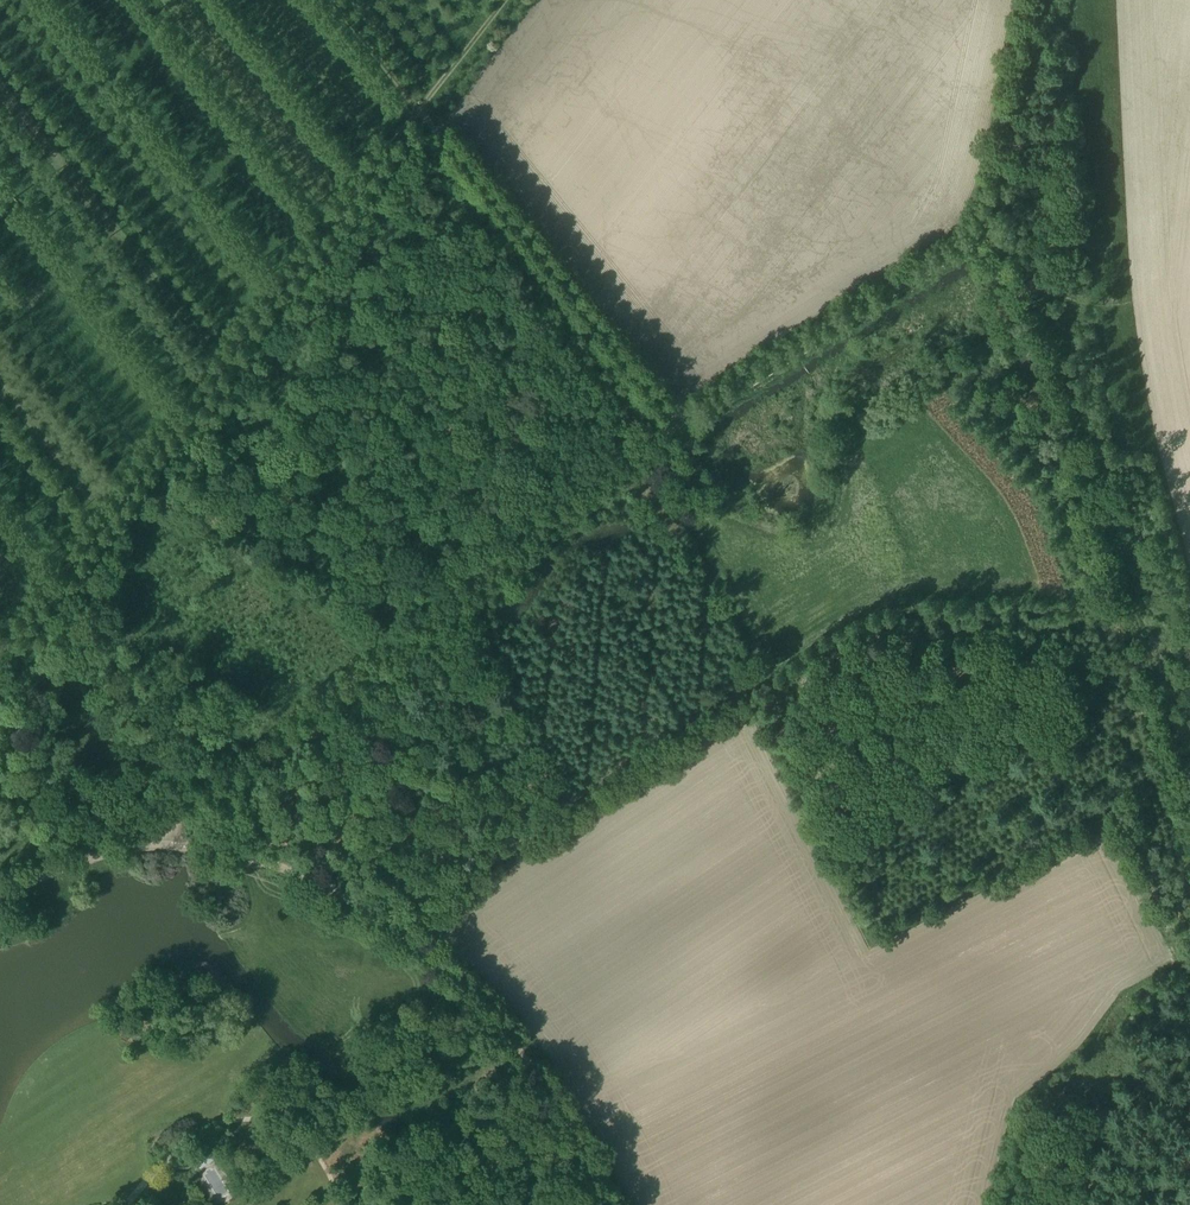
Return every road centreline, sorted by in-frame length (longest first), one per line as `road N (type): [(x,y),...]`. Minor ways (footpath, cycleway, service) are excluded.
road 1 (track): [(612,1204),(564,1101),(479,992),(349,894),(275,861),(156,845),(80,861),(0,904)]

